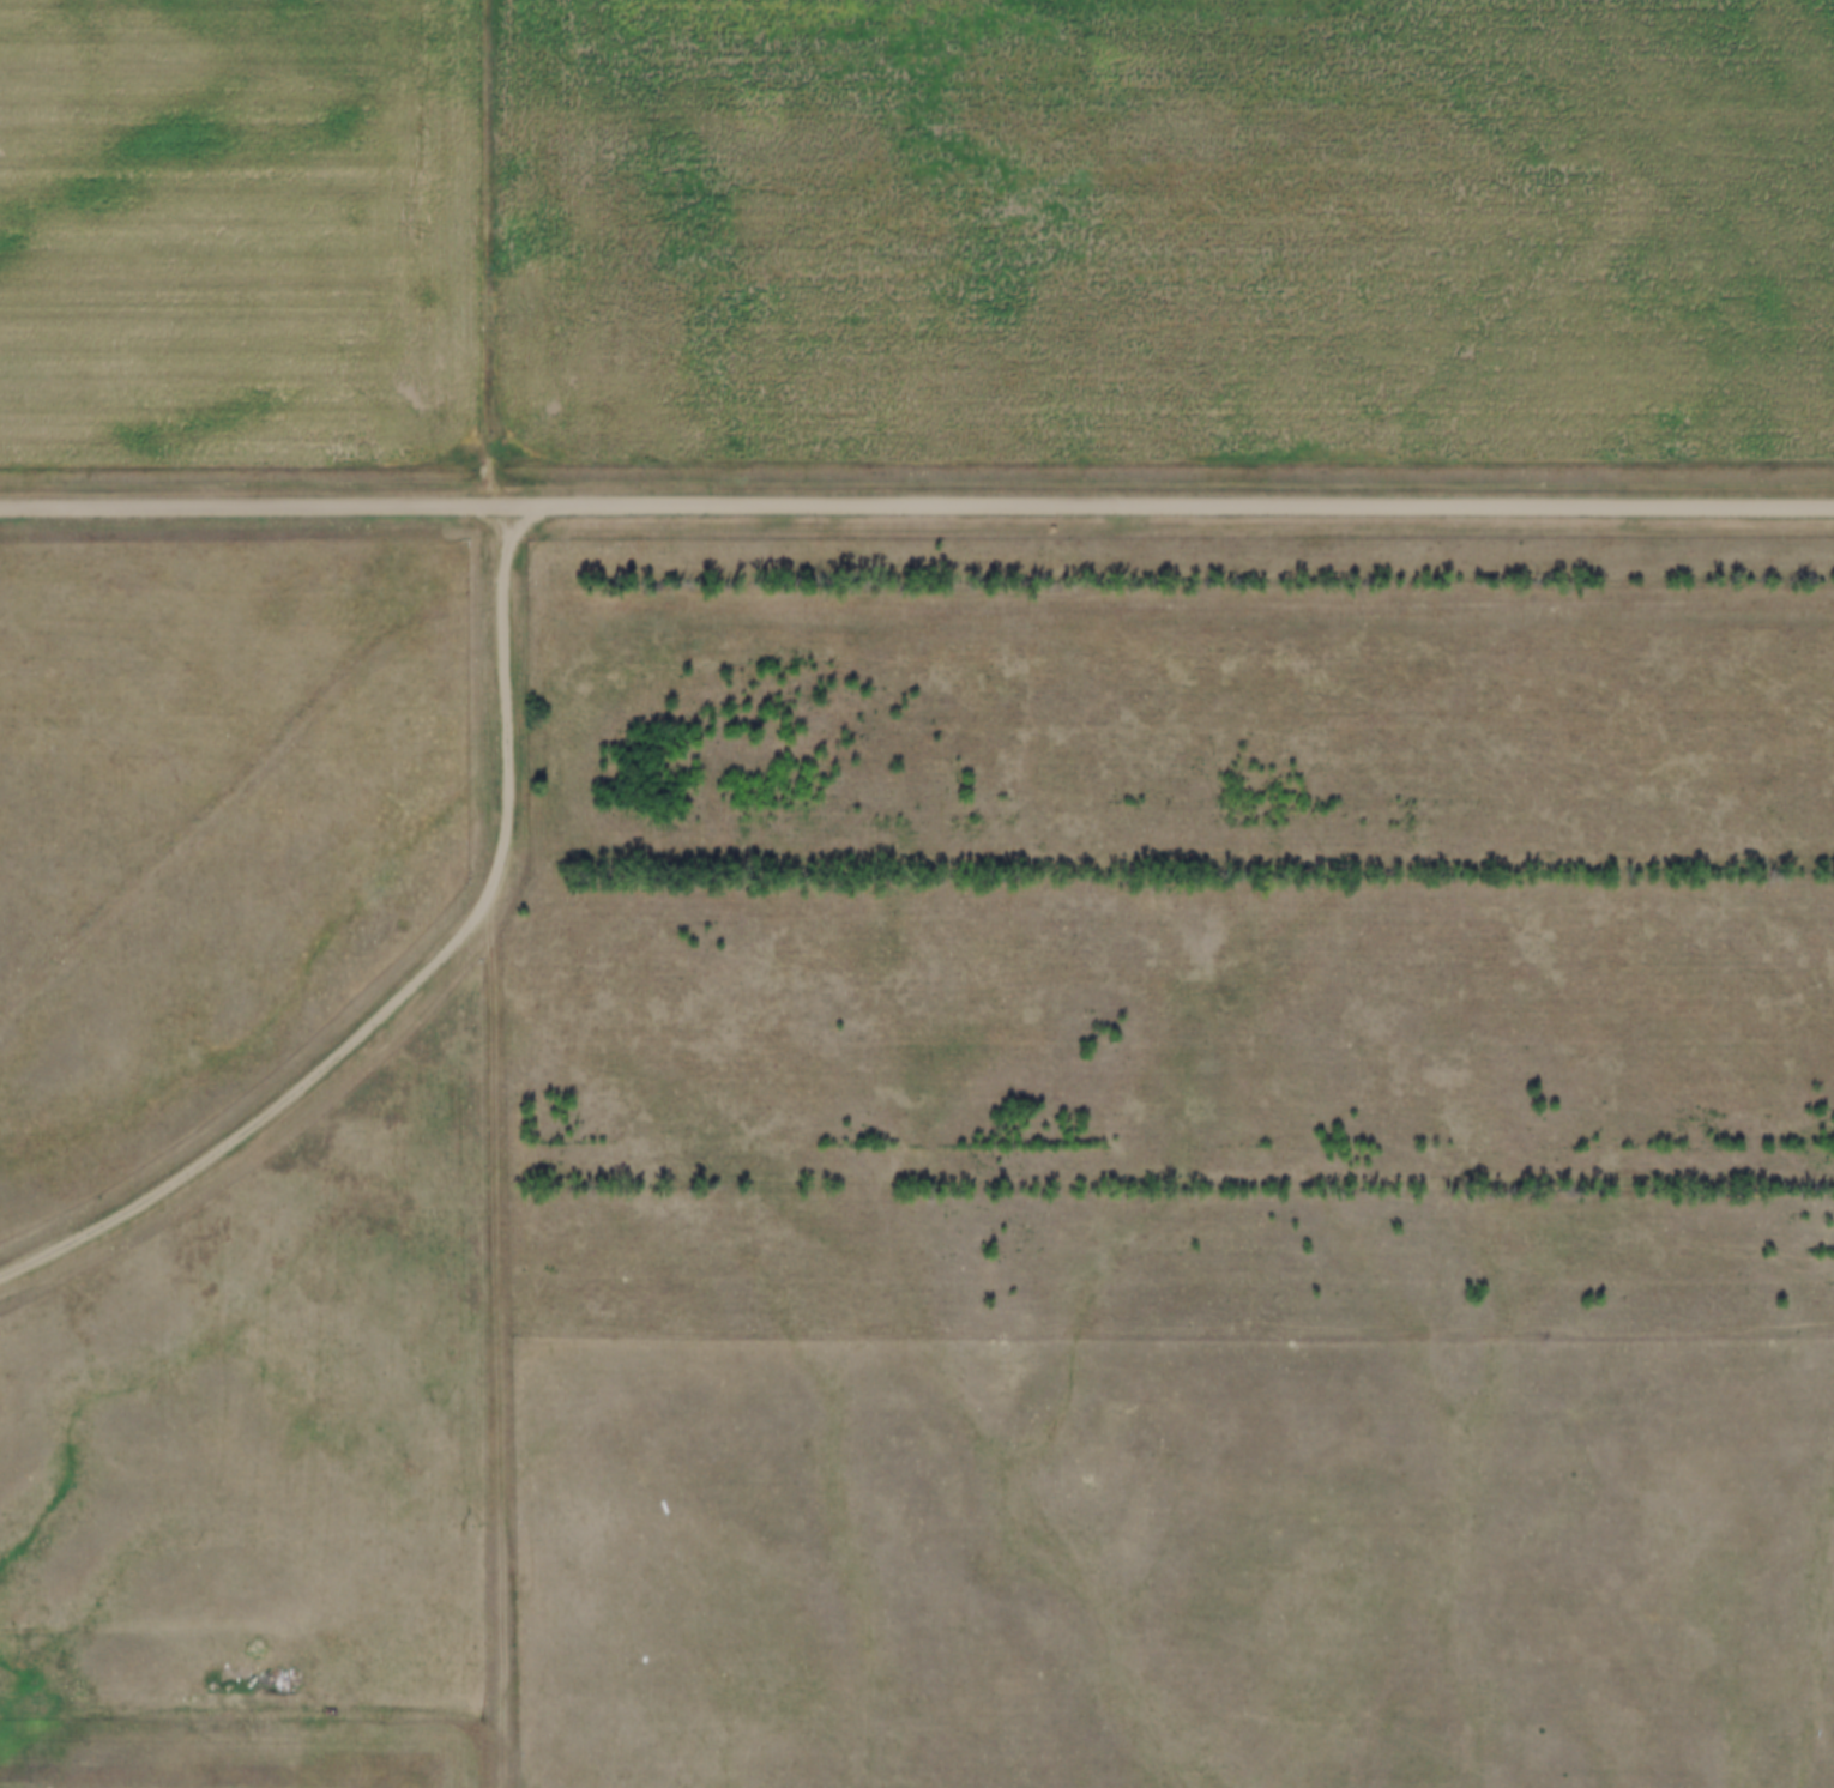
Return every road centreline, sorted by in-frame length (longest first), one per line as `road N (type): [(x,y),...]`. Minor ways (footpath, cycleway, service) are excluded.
road 1 (track): [(1833,1656),(1411,1678),(1221,1675),(749,1705),(157,1765),(0,1755)]
road 2 (residential): [(1833,510),(0,513)]
road 3 (track): [(501,509),(504,0)]
road 4 (track): [(0,1633),(155,1632),(266,1618)]

